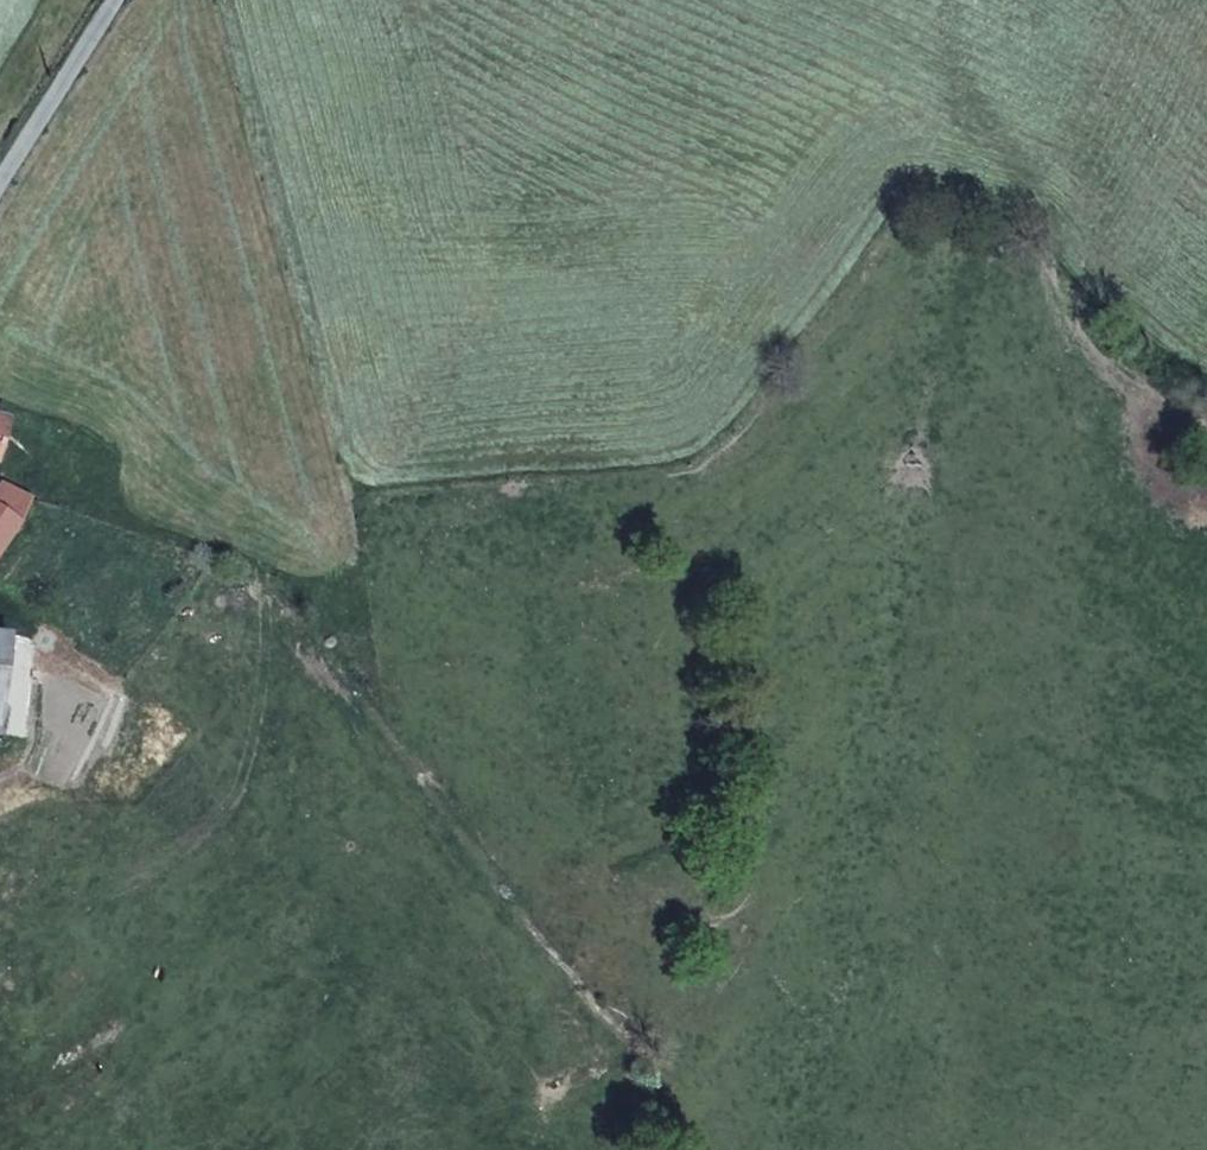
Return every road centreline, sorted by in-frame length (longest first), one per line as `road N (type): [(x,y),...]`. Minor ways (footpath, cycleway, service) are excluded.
road 1 (unclassified): [(117,0),(0,184)]

